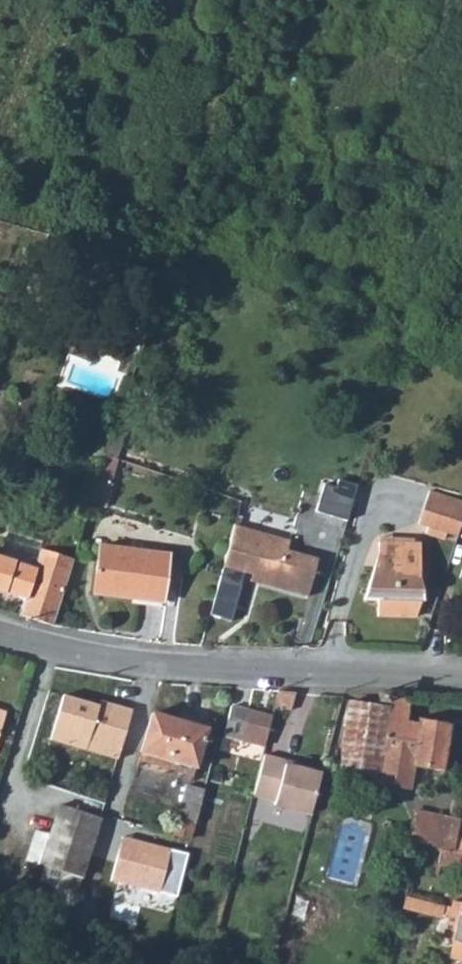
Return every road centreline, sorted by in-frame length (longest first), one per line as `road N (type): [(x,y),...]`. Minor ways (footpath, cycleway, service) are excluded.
road 1 (residential): [(461,683),(93,662),(0,636)]

